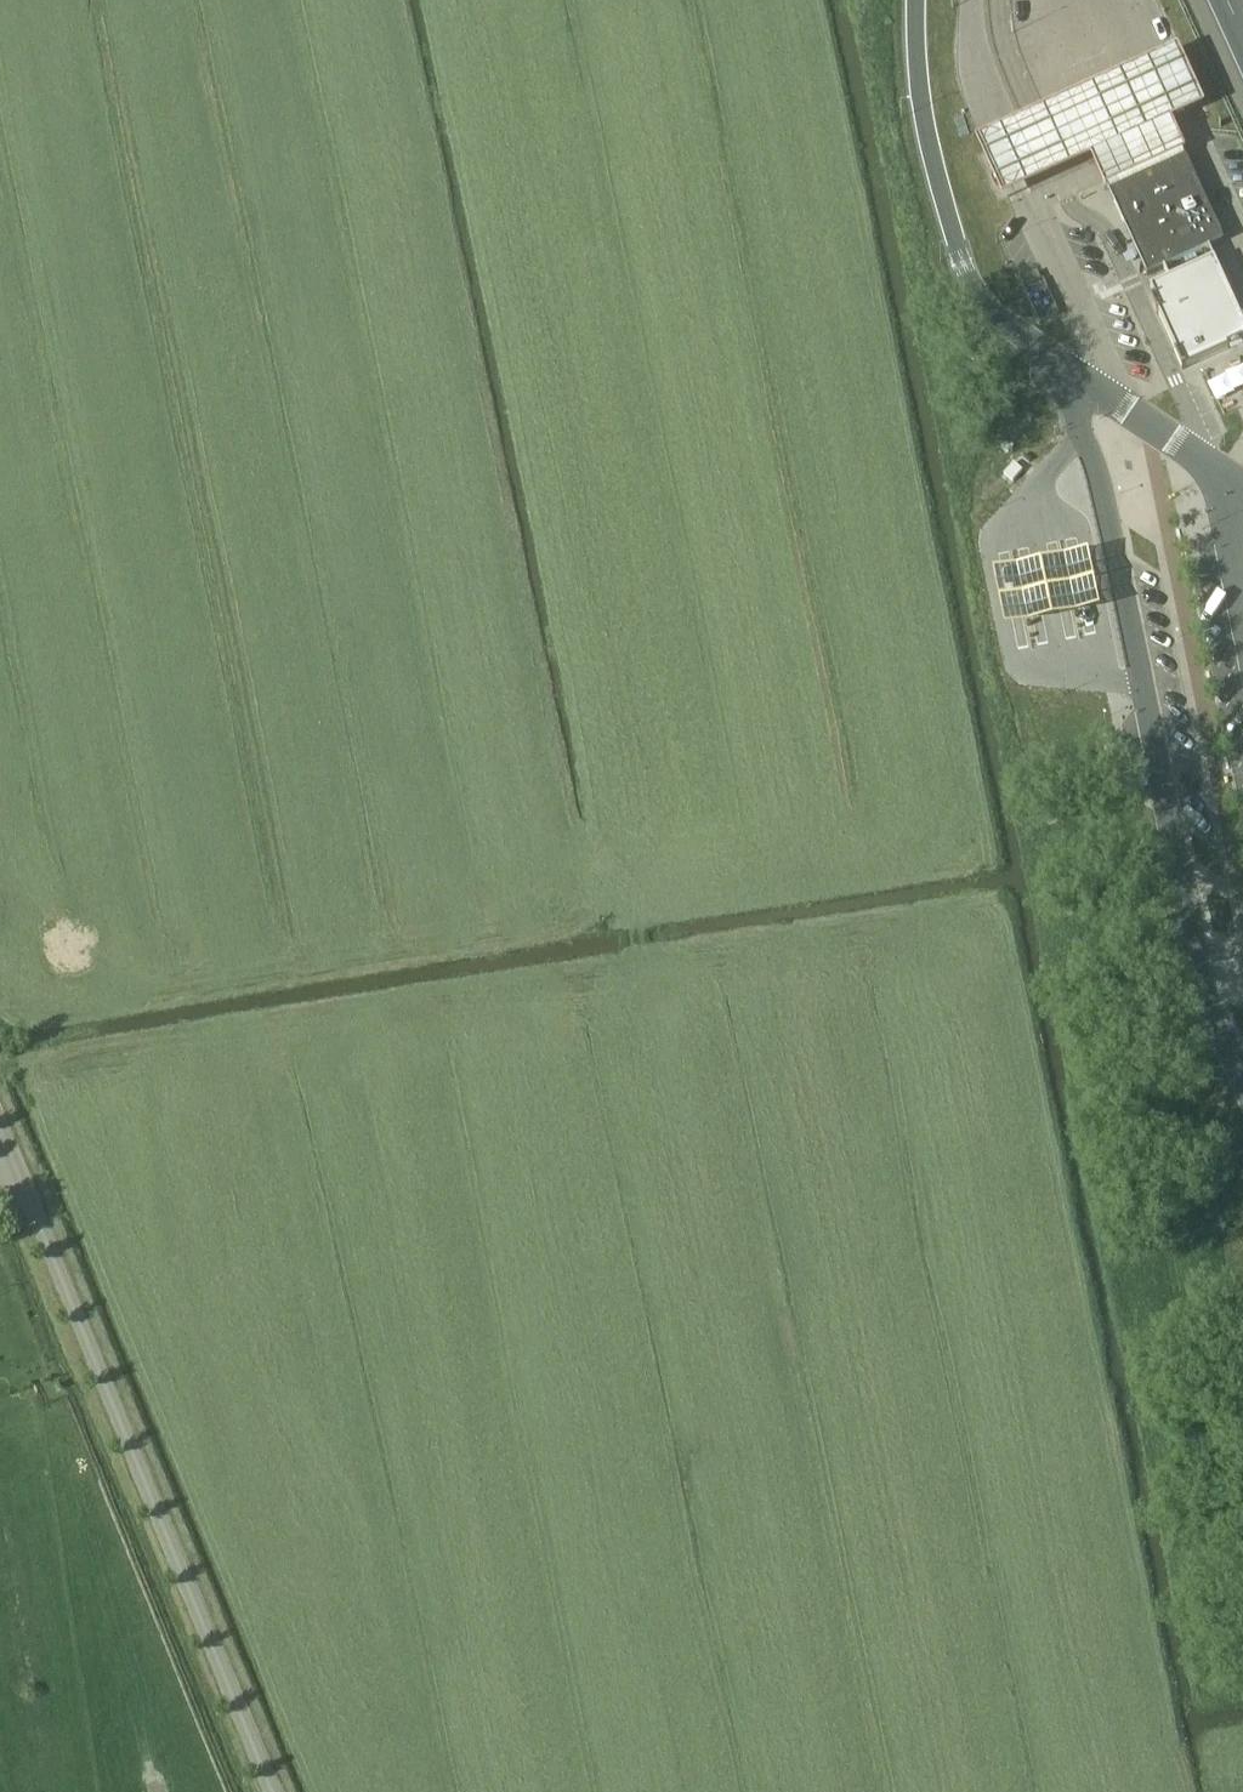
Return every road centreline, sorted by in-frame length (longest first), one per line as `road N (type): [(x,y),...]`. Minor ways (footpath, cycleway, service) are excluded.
road 1 (unclassified): [(286,1791),(0,1095)]

